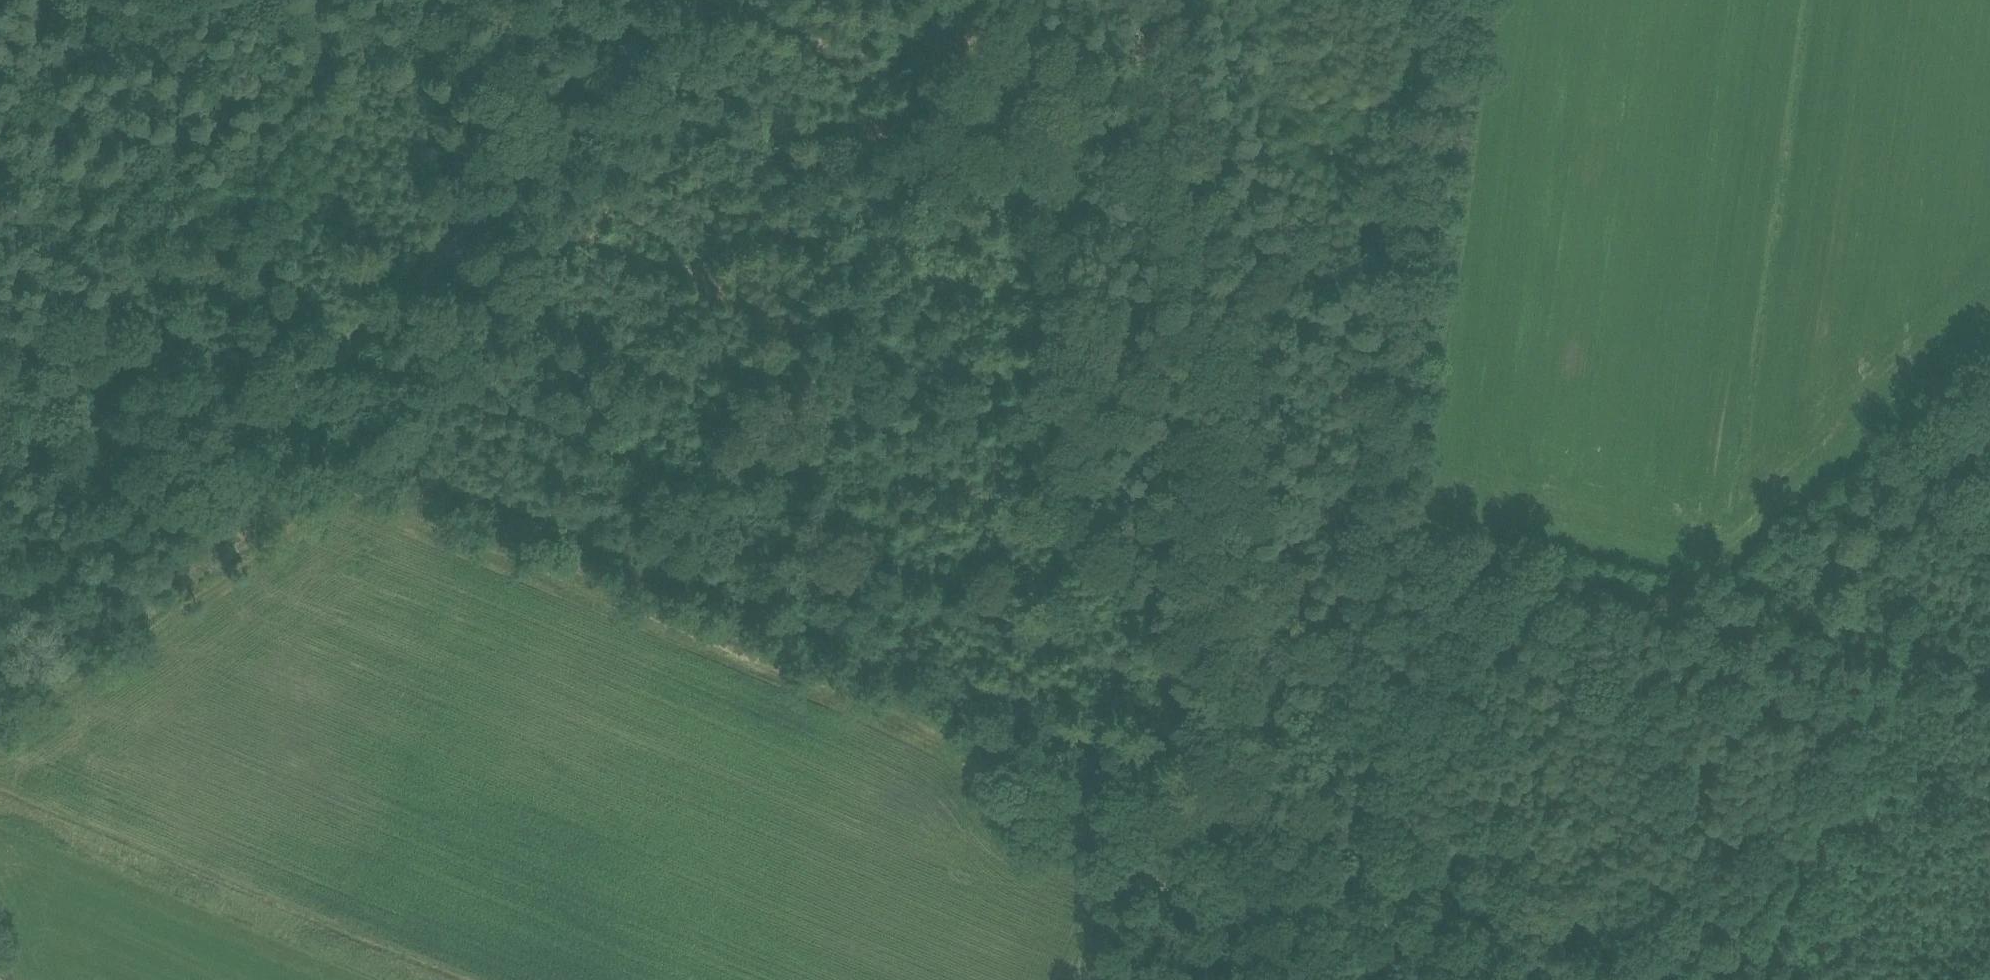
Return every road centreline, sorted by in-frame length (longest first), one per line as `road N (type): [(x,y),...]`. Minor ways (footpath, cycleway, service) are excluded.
road 1 (track): [(1202,979),(1228,819),(1233,718),(1224,539),(1189,262),(1121,0)]

